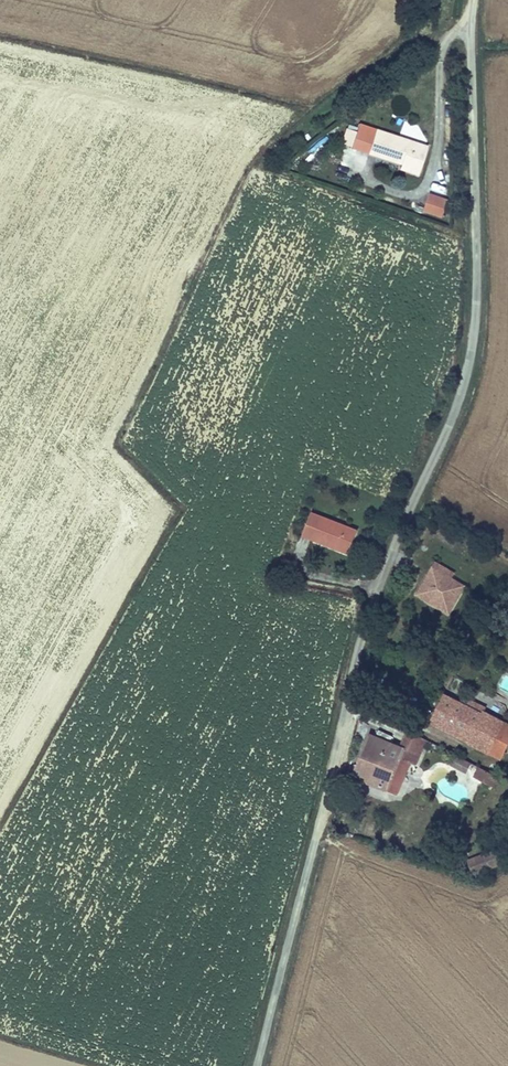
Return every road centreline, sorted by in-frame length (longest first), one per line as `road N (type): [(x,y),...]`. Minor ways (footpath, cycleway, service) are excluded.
road 1 (unclassified): [(257,1065),(362,637),(469,356),(476,304),(474,0)]

